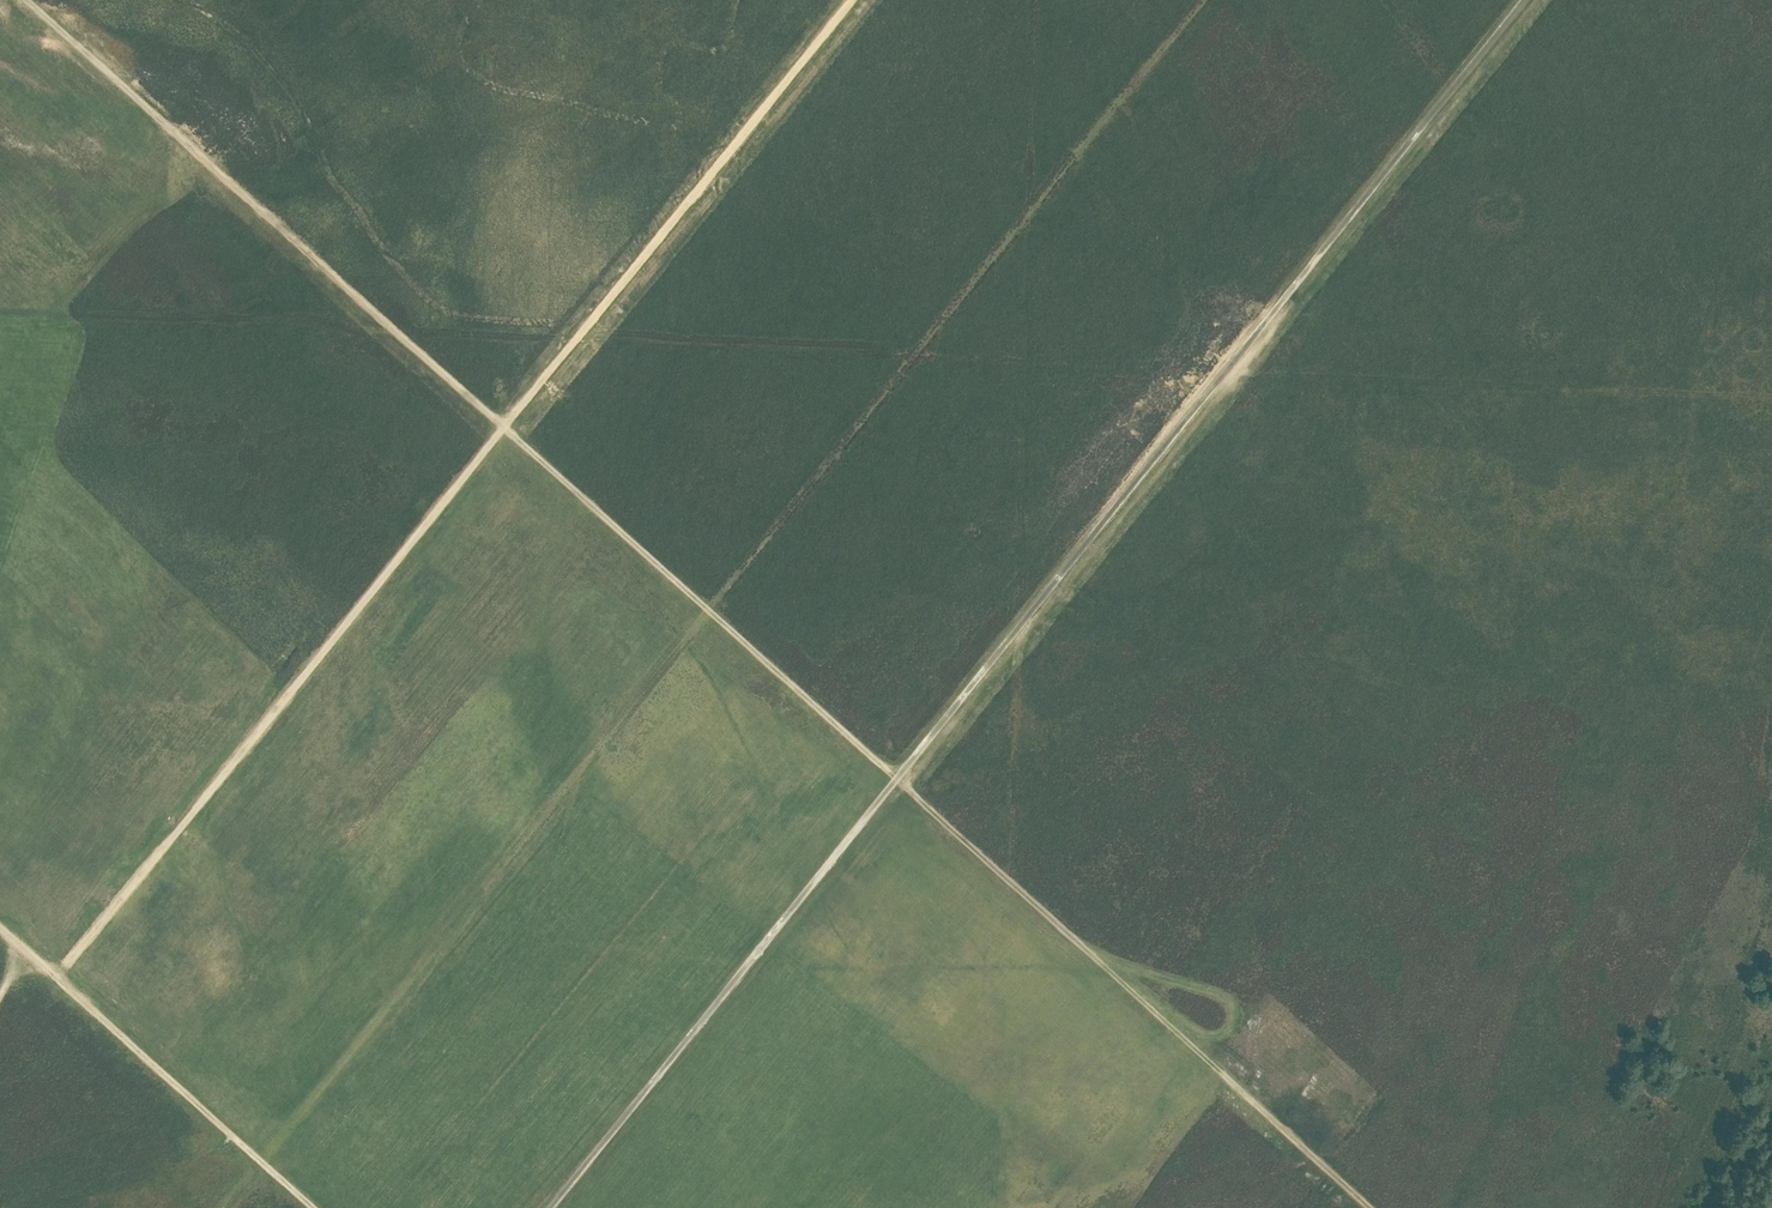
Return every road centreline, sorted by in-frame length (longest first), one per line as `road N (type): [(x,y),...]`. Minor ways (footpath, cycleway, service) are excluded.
road 1 (track): [(226,1207),(1204,0)]

